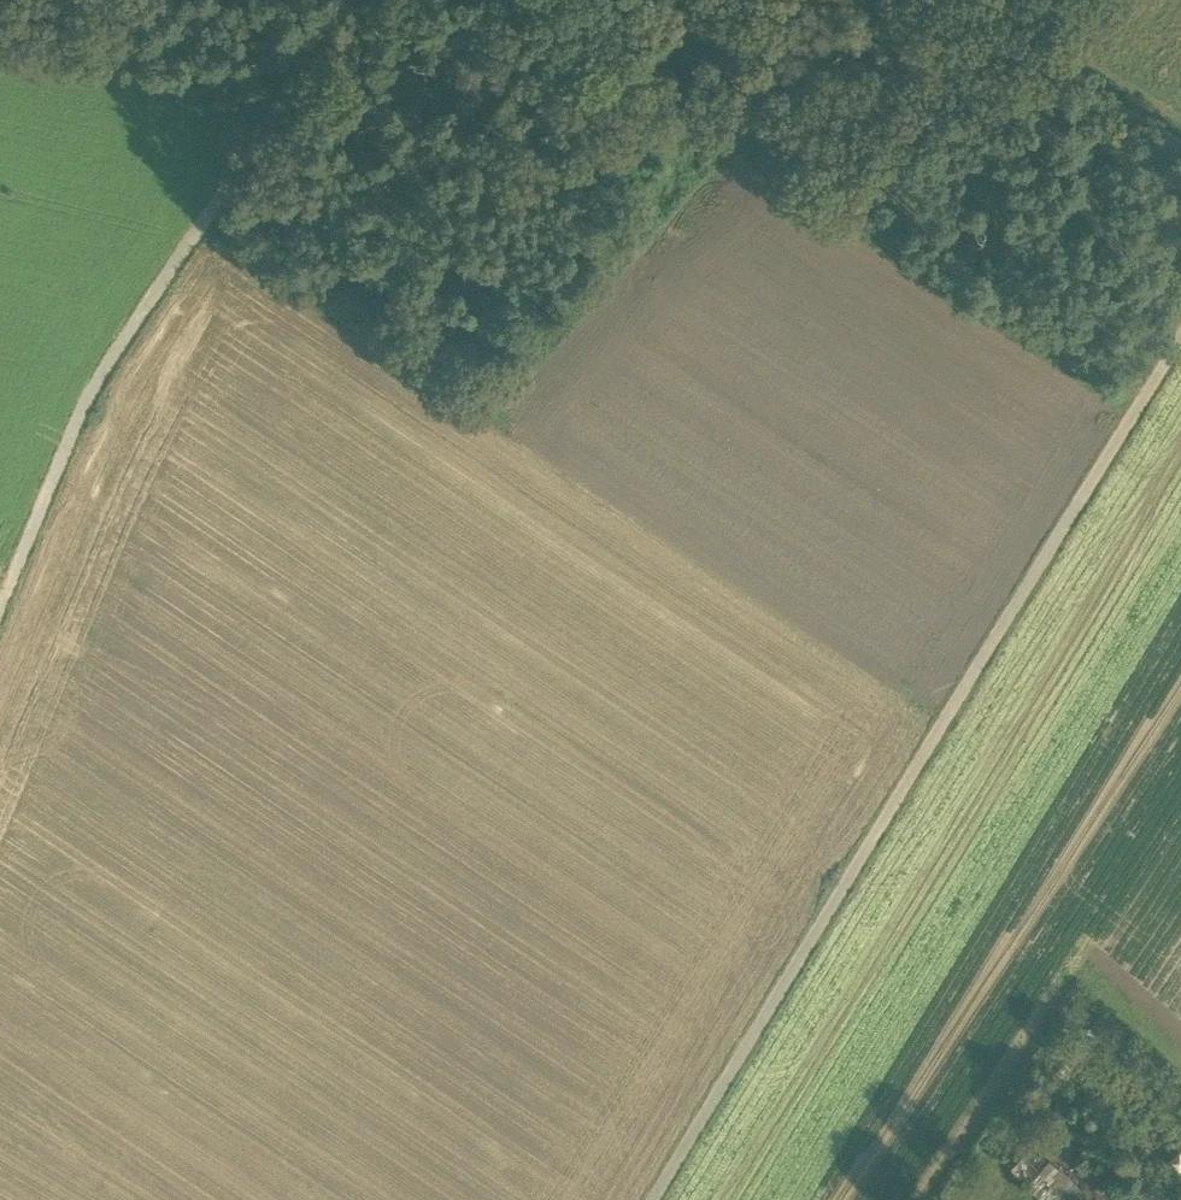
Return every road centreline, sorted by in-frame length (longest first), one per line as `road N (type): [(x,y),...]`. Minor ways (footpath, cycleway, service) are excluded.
road 1 (track): [(654,1199),(1180,336)]
road 2 (track): [(364,0),(88,394),(0,607)]
road 3 (track): [(936,0),(1180,154)]

